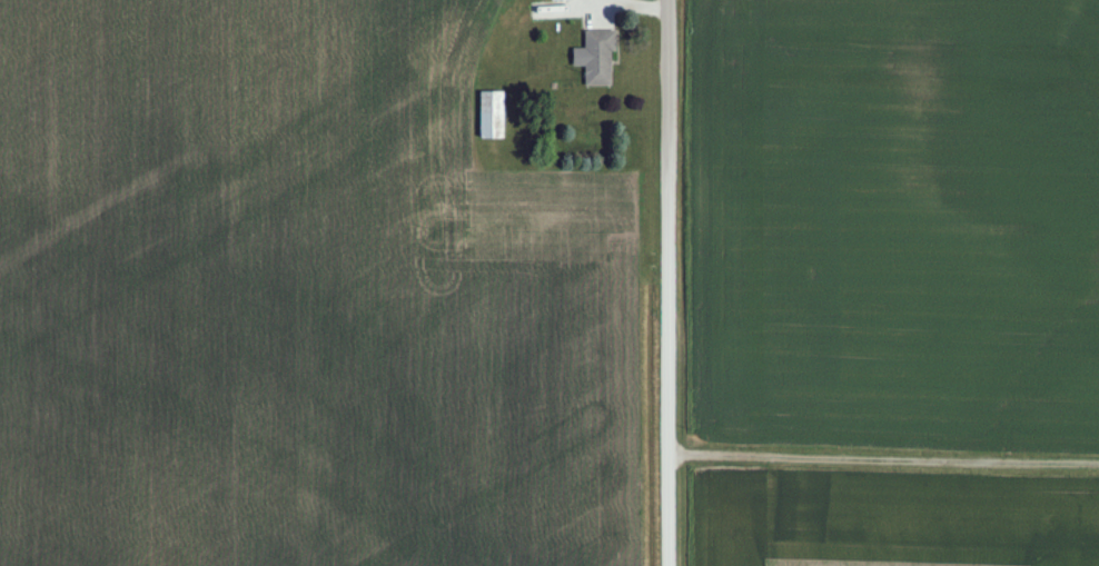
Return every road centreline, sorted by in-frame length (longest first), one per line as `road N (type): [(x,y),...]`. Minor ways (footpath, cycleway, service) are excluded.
road 1 (residential): [(665,565),(663,0)]

